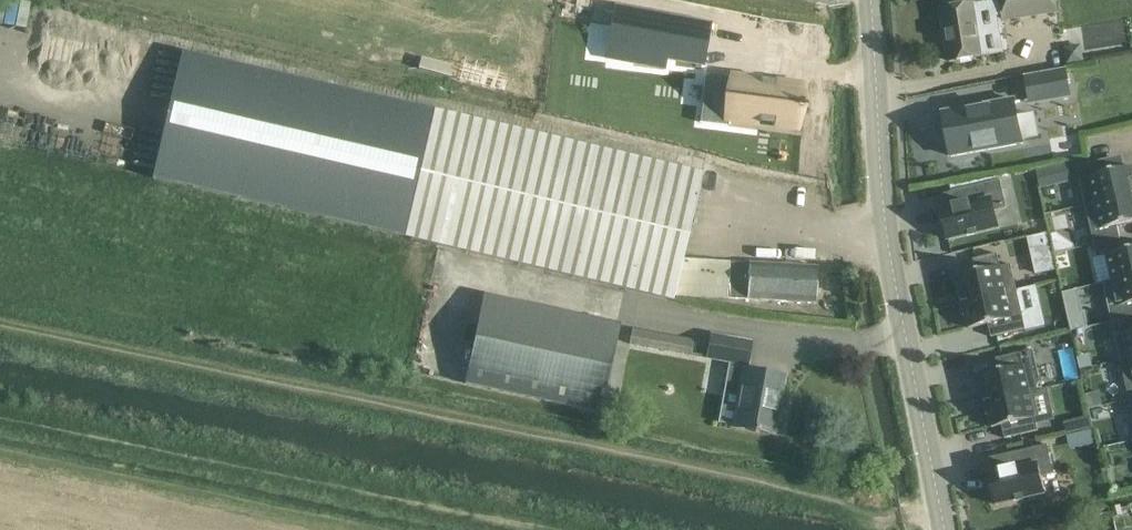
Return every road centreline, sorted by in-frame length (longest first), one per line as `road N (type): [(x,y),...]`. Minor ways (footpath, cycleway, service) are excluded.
road 1 (tertiary): [(943,529),(889,249),(870,0)]

